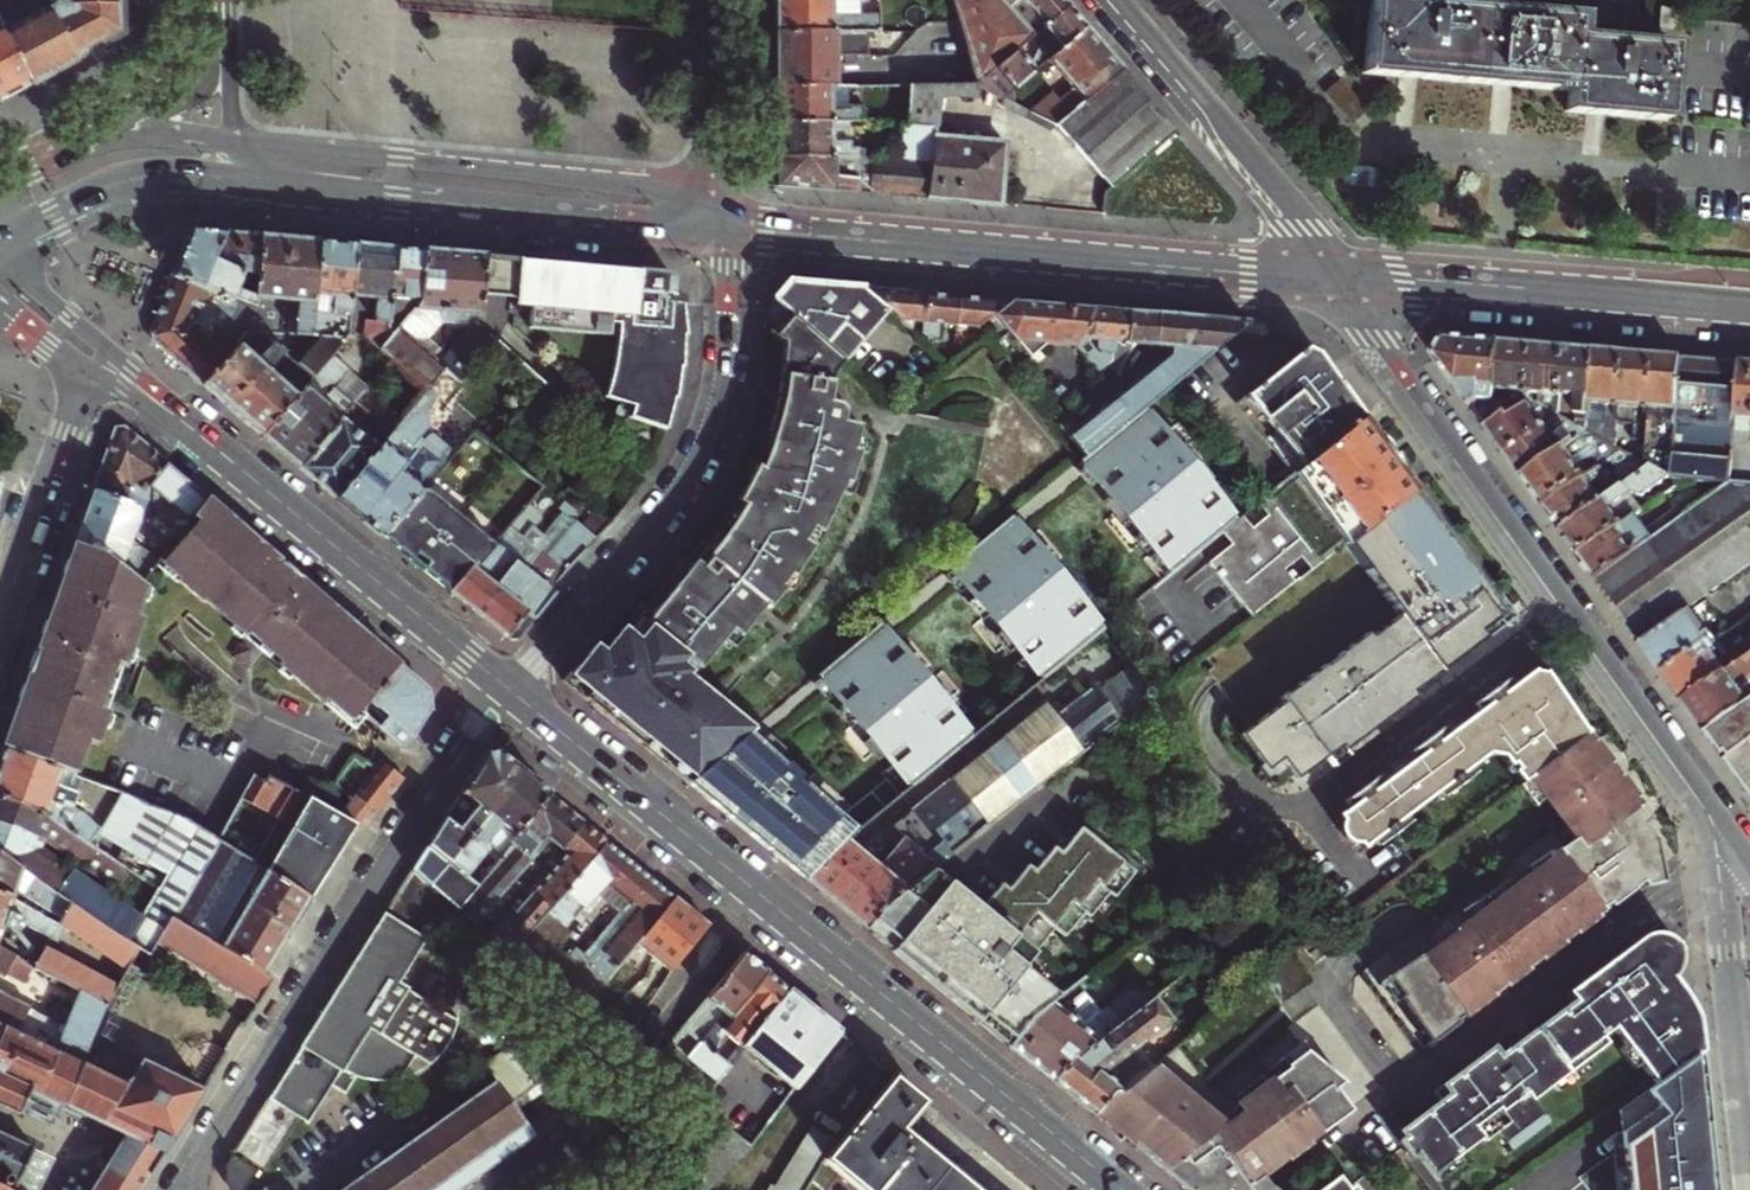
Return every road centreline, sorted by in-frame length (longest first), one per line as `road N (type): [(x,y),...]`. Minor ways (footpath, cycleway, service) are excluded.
road 1 (tertiary): [(507,689),(1121,1189)]
road 2 (residential): [(1749,866),(1713,835),(1340,279)]
road 3 (secondary): [(725,224),(1340,279)]
road 4 (residential): [(507,689),(476,723),(186,1184)]
road 5 (residential): [(507,689),(651,528),(700,460),(724,391),(725,224)]
road 6 (secondary): [(725,224),(653,191),(232,142)]
road 7 (secondary): [(267,184),(725,224)]
road 8 (secondary): [(1340,279),(1749,316)]
road 9 (tertiary): [(229,460),(507,689)]
road 10 (residential): [(1340,279),(1117,0)]
road 11 (tertiary): [(229,460),(132,371),(0,270)]
road 12 (secondary): [(0,240),(132,179),(267,184)]
road 13 (tertiary): [(0,626),(89,373)]
road 14 (secondary): [(725,224),(711,147),(709,0)]
road 15 (secondary): [(218,11),(211,46),(189,81),(65,154)]
road 16 (secondary): [(232,142),(122,138),(65,154)]
road 17 (tertiary): [(89,373),(229,460)]
road 18 (secondary): [(218,11),(232,142)]

